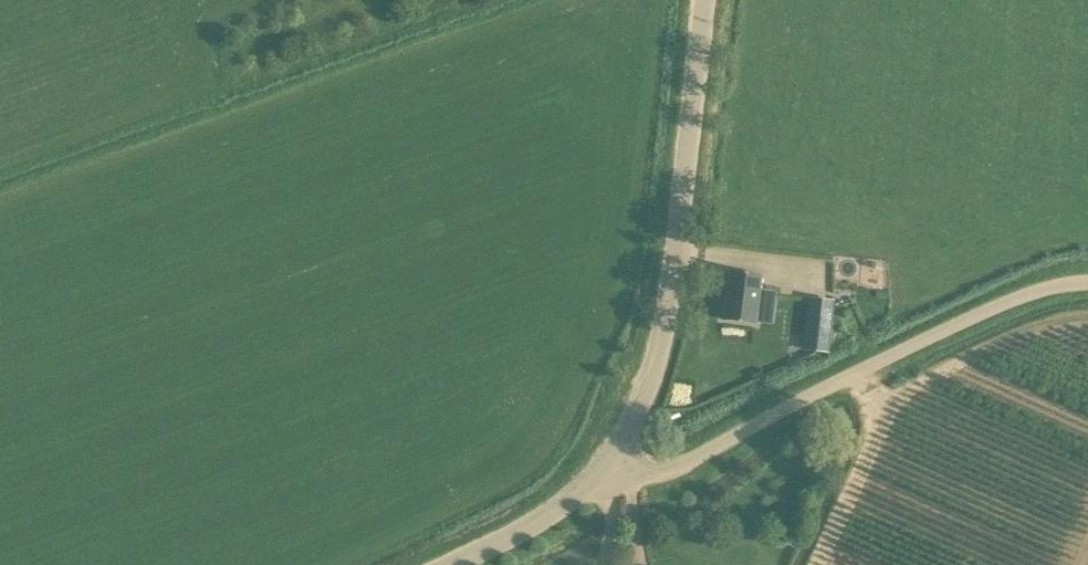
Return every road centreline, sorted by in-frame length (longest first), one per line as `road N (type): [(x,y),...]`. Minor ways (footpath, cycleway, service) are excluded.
road 1 (unclassified): [(1087,282),(1020,296),(662,475),(612,457)]
road 2 (unclassified): [(612,457),(653,362),(677,236),(703,0)]
road 3 (unclassified): [(454,564),(528,531),(612,457)]

